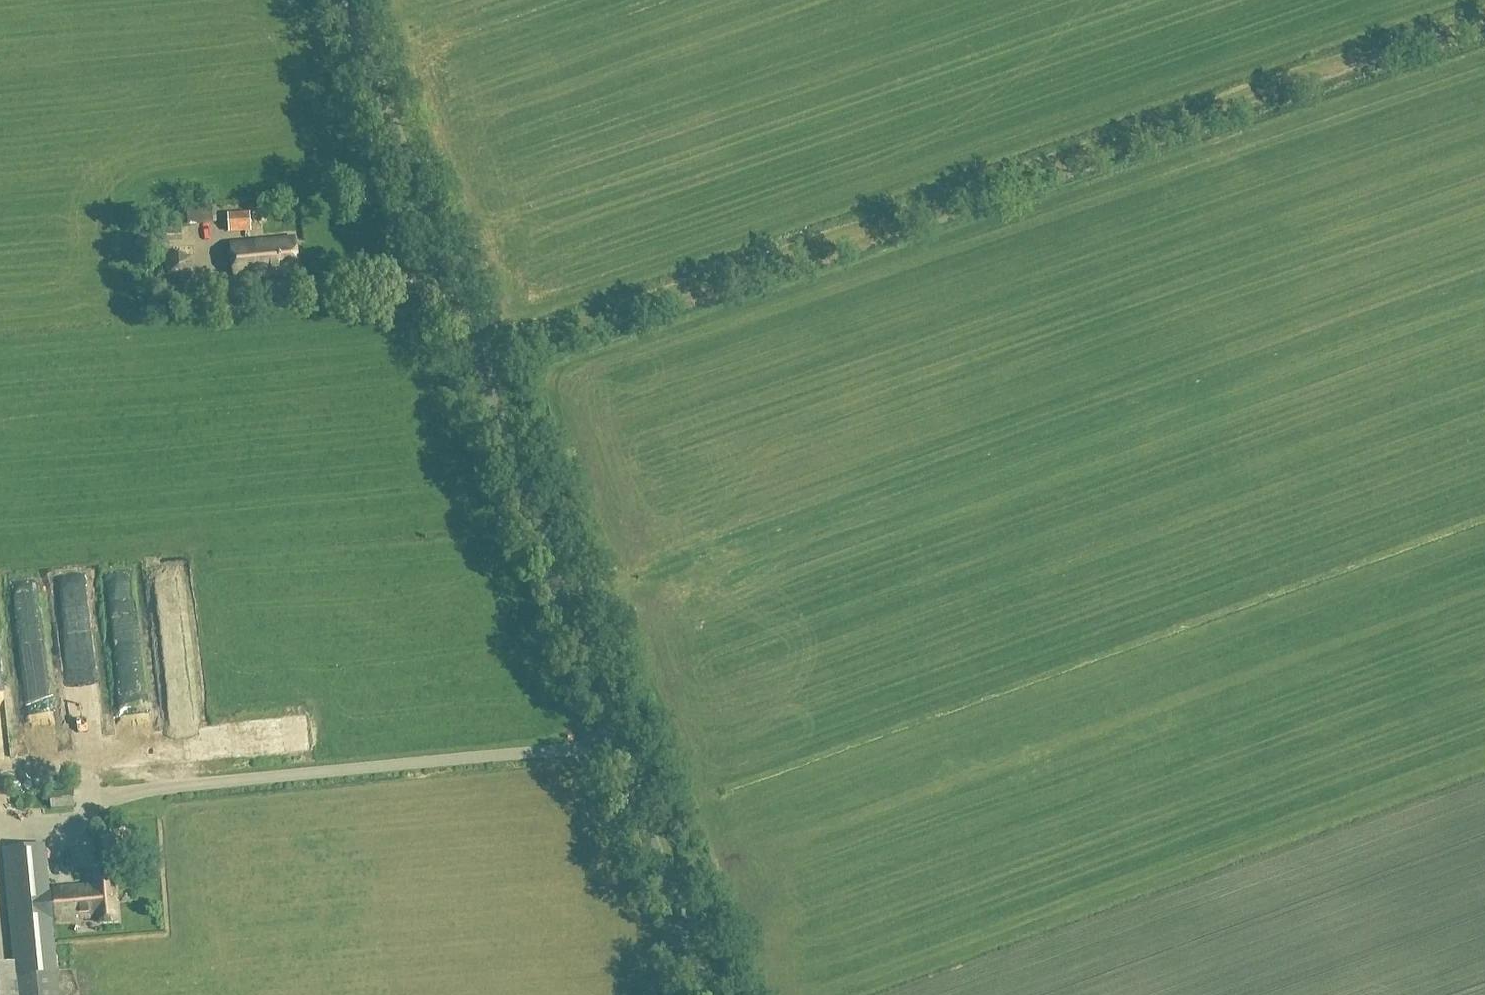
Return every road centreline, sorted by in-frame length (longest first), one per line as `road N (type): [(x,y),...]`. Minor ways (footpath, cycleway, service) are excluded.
road 1 (track): [(1484,22),(479,371)]
road 2 (unclassified): [(705,994),(346,0)]

